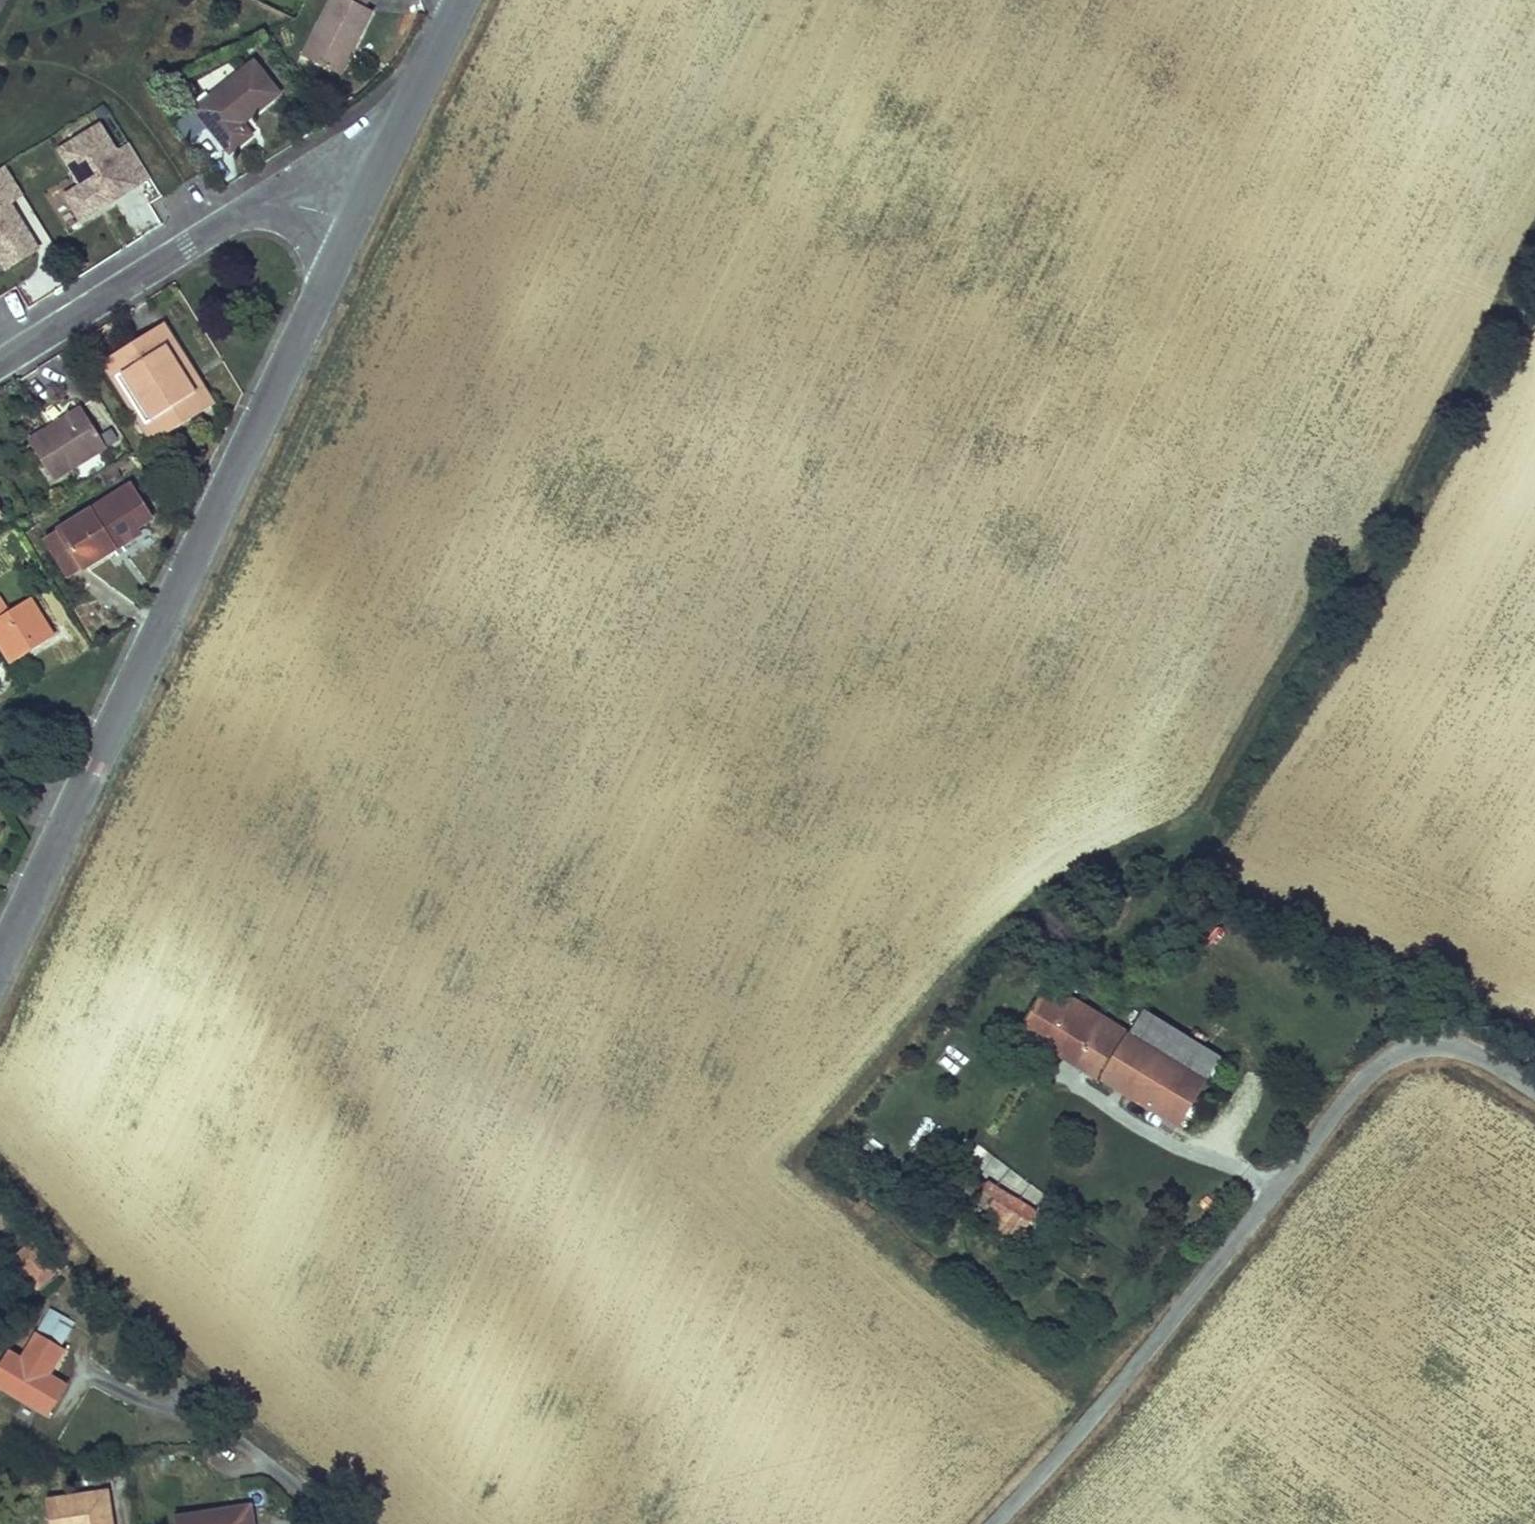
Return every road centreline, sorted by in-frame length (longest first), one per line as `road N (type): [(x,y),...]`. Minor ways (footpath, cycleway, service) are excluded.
road 1 (tertiary): [(357,222),(0,958)]
road 2 (unclassified): [(1534,1094),(1480,1057),(1450,1052),(1415,1055),(1366,1081),(1098,1415),(994,1523)]
road 3 (residential): [(357,222),(269,201),(0,364)]
road 4 (tertiary): [(464,0),(357,222)]

